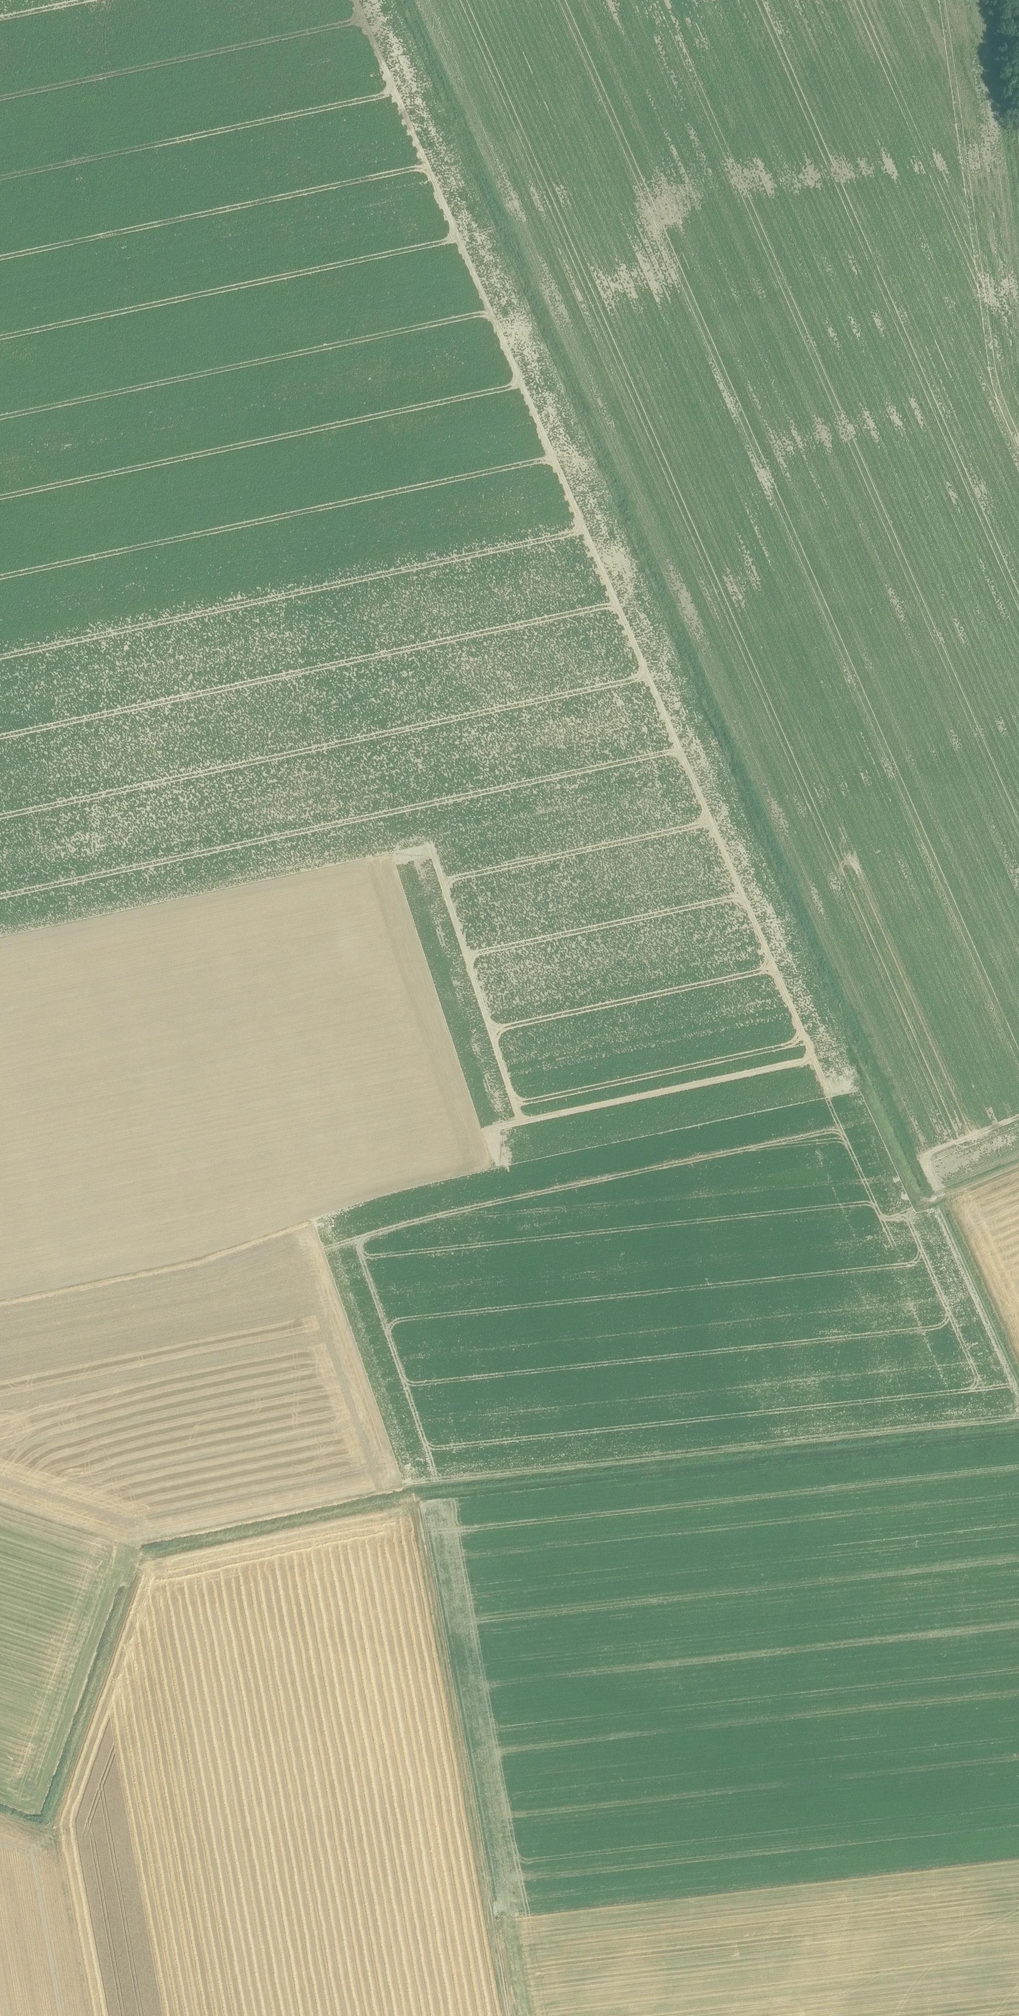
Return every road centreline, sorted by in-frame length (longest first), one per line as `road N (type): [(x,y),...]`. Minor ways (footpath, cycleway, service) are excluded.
road 1 (track): [(414,1503),(508,2015)]
road 2 (track): [(308,1223),(207,1259),(0,1304)]

